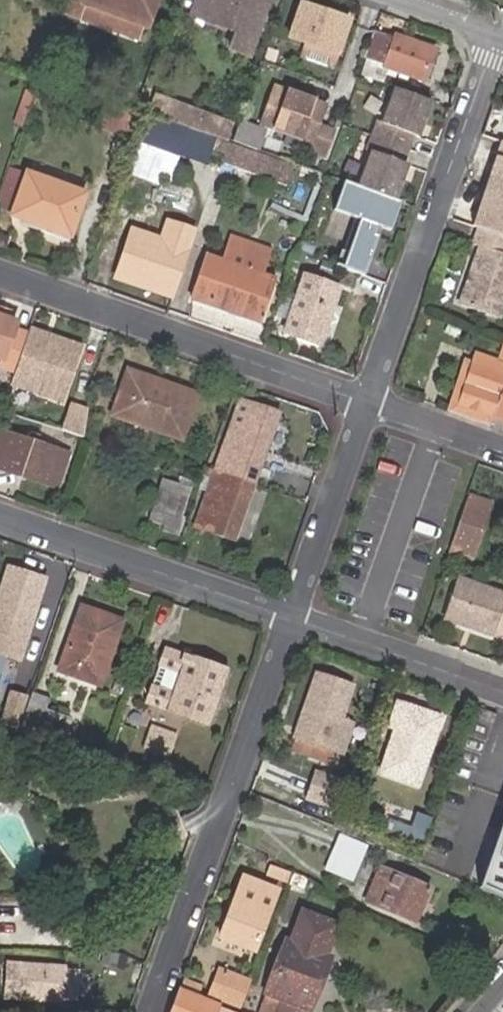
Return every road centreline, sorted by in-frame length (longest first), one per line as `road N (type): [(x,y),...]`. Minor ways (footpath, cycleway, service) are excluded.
road 1 (residential): [(294,615),(155,1011)]
road 2 (residential): [(496,30),(367,403)]
road 3 (residential): [(367,403),(0,273)]
road 4 (residential): [(0,517),(294,615)]
road 5 (residential): [(367,403),(294,615)]
road 6 (residential): [(294,615),(502,691)]
road 7 (residential): [(502,448),(367,403)]

